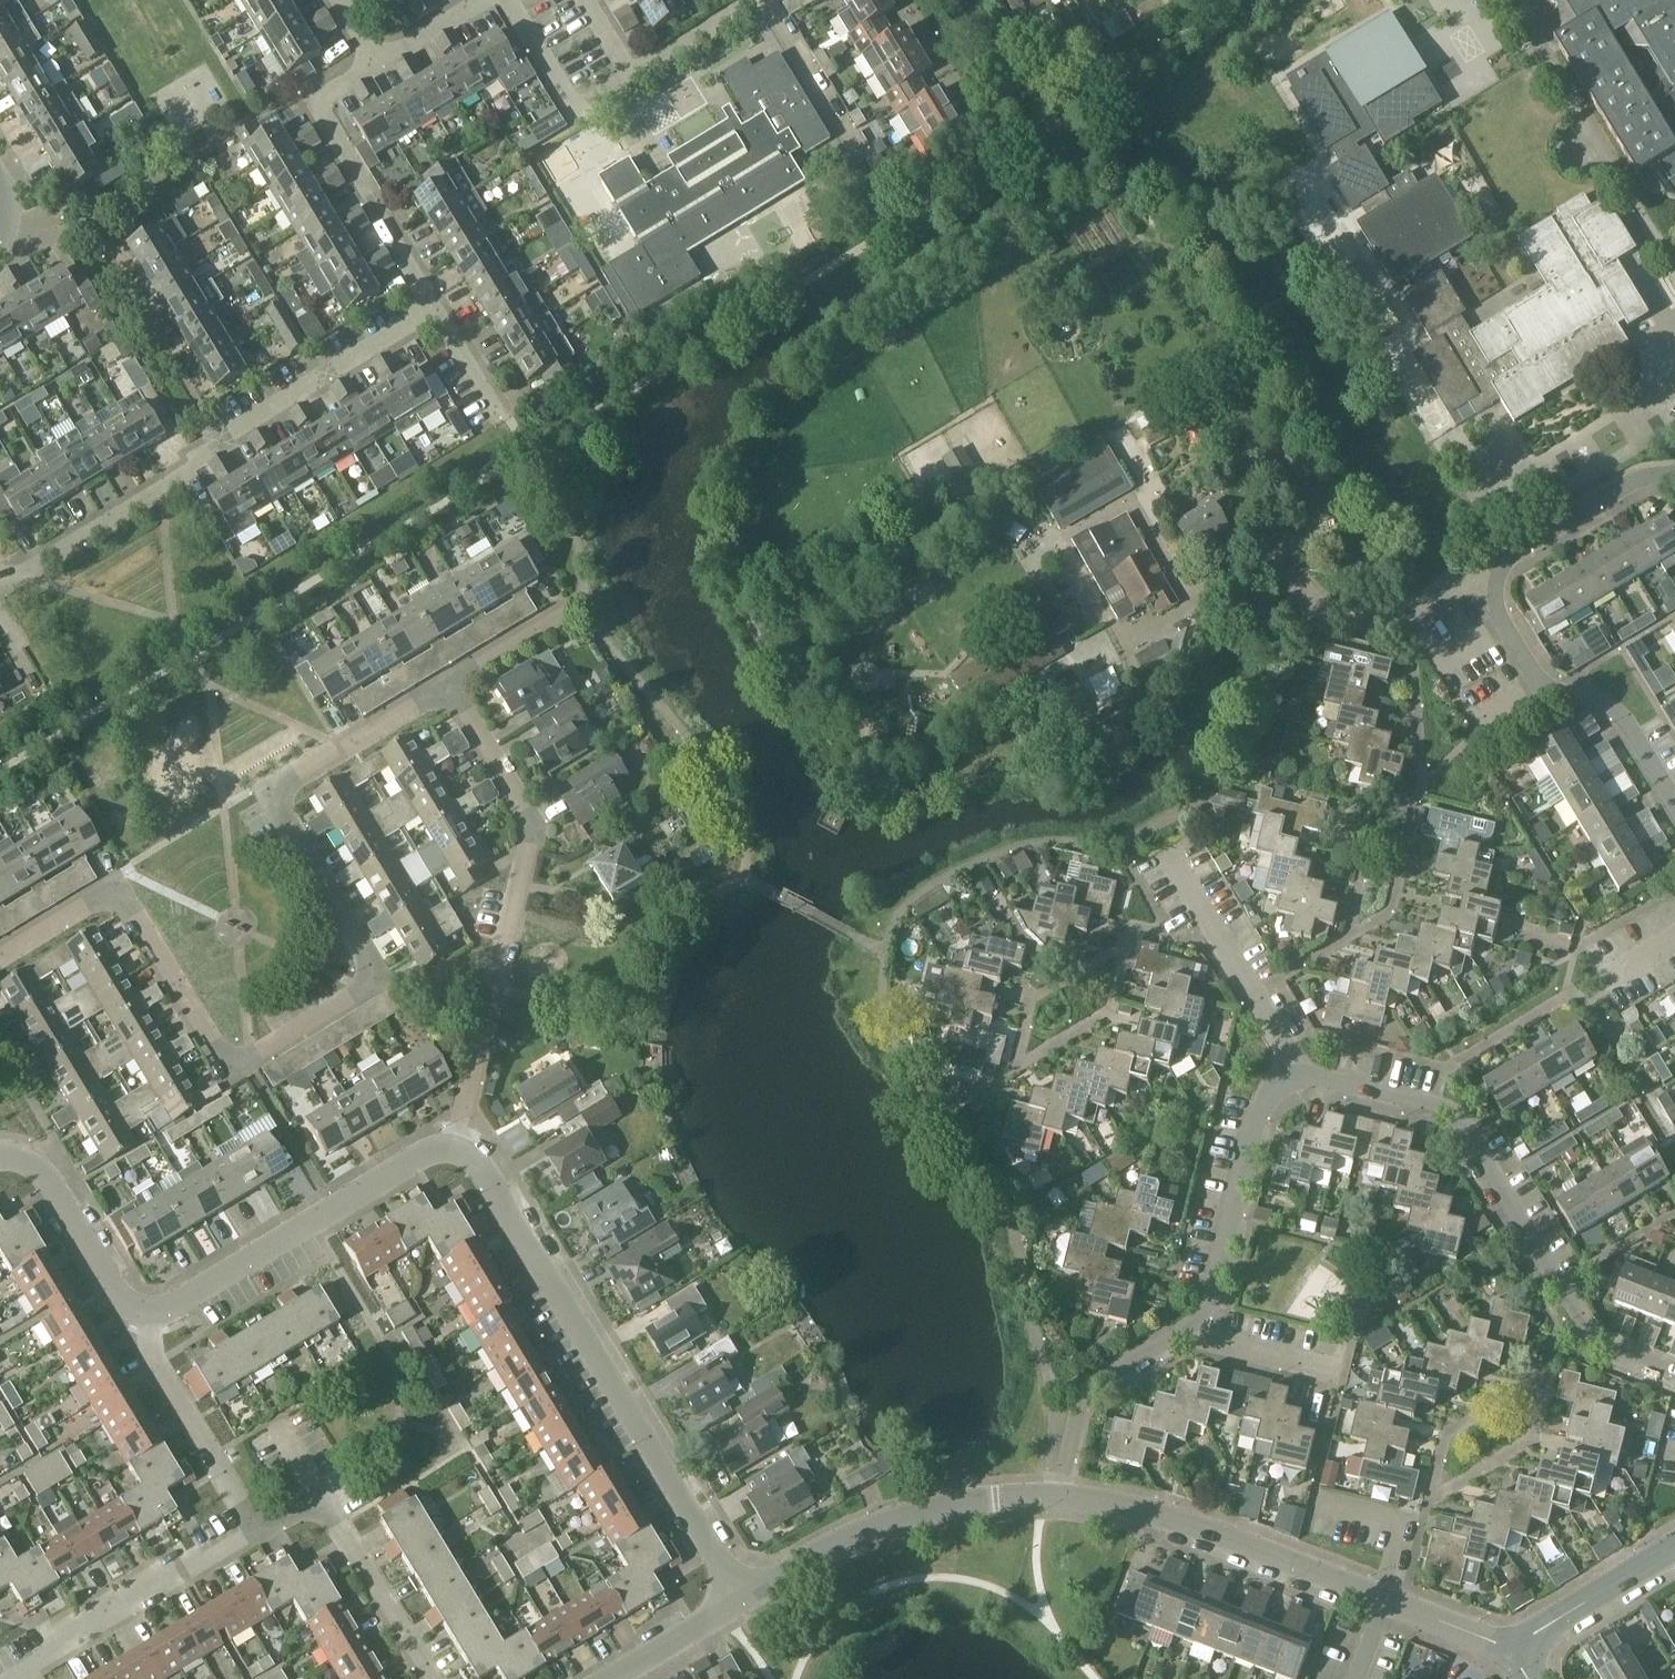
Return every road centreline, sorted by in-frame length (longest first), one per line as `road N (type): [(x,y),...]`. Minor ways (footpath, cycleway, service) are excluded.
road 1 (residential): [(450,684),(269,788),(379,978),(232,1069),(122,880),(0,954)]
road 2 (residential): [(467,1140),(747,1599)]
road 3 (residential): [(1674,1371),(1593,1340),(1448,1110),(1312,1077),(1293,1065)]
road 4 (residential): [(0,579),(205,459),(228,427),(434,307)]
road 5 (residential): [(467,1140),(464,1121),(540,838),(450,684)]
road 6 (residential): [(129,1331),(446,1144),(467,1140)]
road 7 (residential): [(1043,1495),(1164,1516),(1382,1600)]
road 8 (residential): [(747,1599),(889,1521),(968,1501),(1043,1495)]
road 9 (residential): [(1482,580),(1544,682),(1595,702),(1632,738),(1674,811)]
road 10 (residential): [(434,307),(315,99),(374,63)]
road 11 (residential): [(5,1678),(260,1528)]
road 12 (residential): [(1293,1065),(1251,1137),(1212,1321)]
road 13 (residential): [(260,1528),(302,1507),(330,1520),(433,1678)]
road 14 (residential): [(1212,1321),(1076,1400),(1043,1495)]
road 15 (residential): [(1293,1065),(1166,848)]
road 16 (residential): [(1482,580),(1407,623),(1364,622),(1255,575)]
road 17 (residential): [(129,1331),(238,1511),(260,1528)]
road 18 (residential): [(0,1156),(30,1164),(129,1331)]
road 19 (residential): [(1482,580),(1647,478),(1674,481)]
road 20 (residential): [(871,186),(755,0)]
road 21 (residential): [(627,72),(568,107),(501,0)]
road 22 (residential): [(1511,1646),(1674,1546)]
road 23 (residential): [(523,452),(434,307)]
road 24 (residential): [(1382,1600),(1398,1527),(1313,1500)]
road 25 (residential): [(450,684),(587,602)]
road 26 (residential): [(747,1599),(618,1678)]
road 27 (residential): [(65,730),(0,602)]
road 28 (residential): [(745,0),(627,72)]
road 29 (residential): [(1382,1600),(1511,1646)]
road 30 (residential): [(1327,1364),(1222,1338),(1212,1321)]
road 31 (residential): [(374,63),(480,0)]

